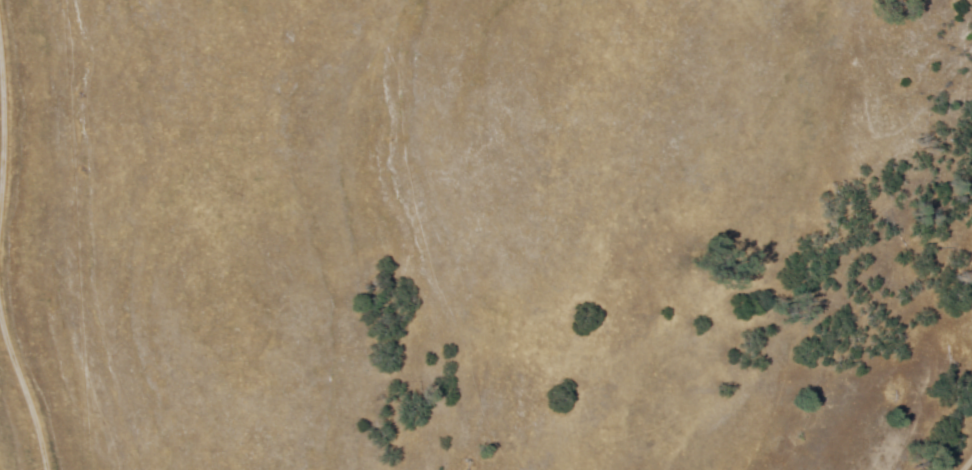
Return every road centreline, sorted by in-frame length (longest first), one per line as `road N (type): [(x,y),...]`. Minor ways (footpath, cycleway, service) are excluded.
road 1 (track): [(66,469),(28,341),(20,0)]

